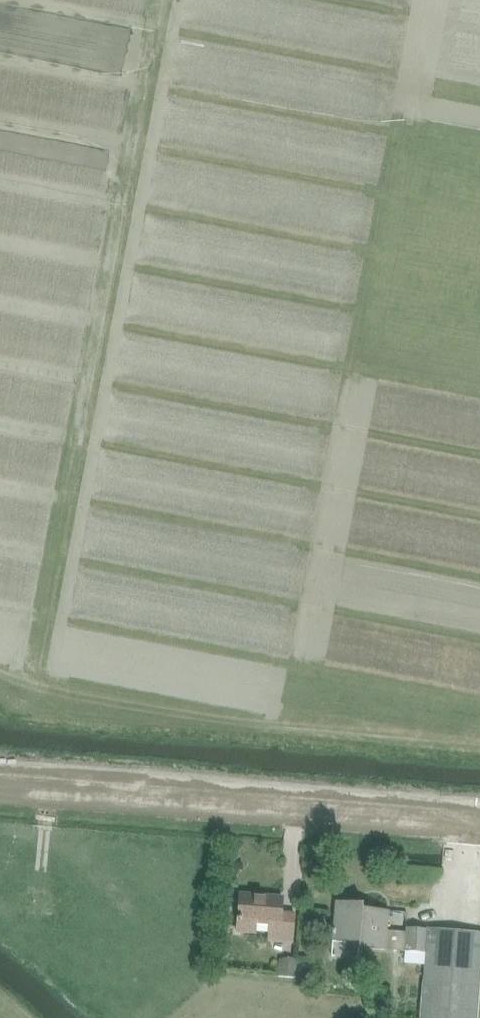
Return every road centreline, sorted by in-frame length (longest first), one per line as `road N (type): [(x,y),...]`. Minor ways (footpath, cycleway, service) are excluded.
road 1 (tertiary): [(479,831),(0,794)]

